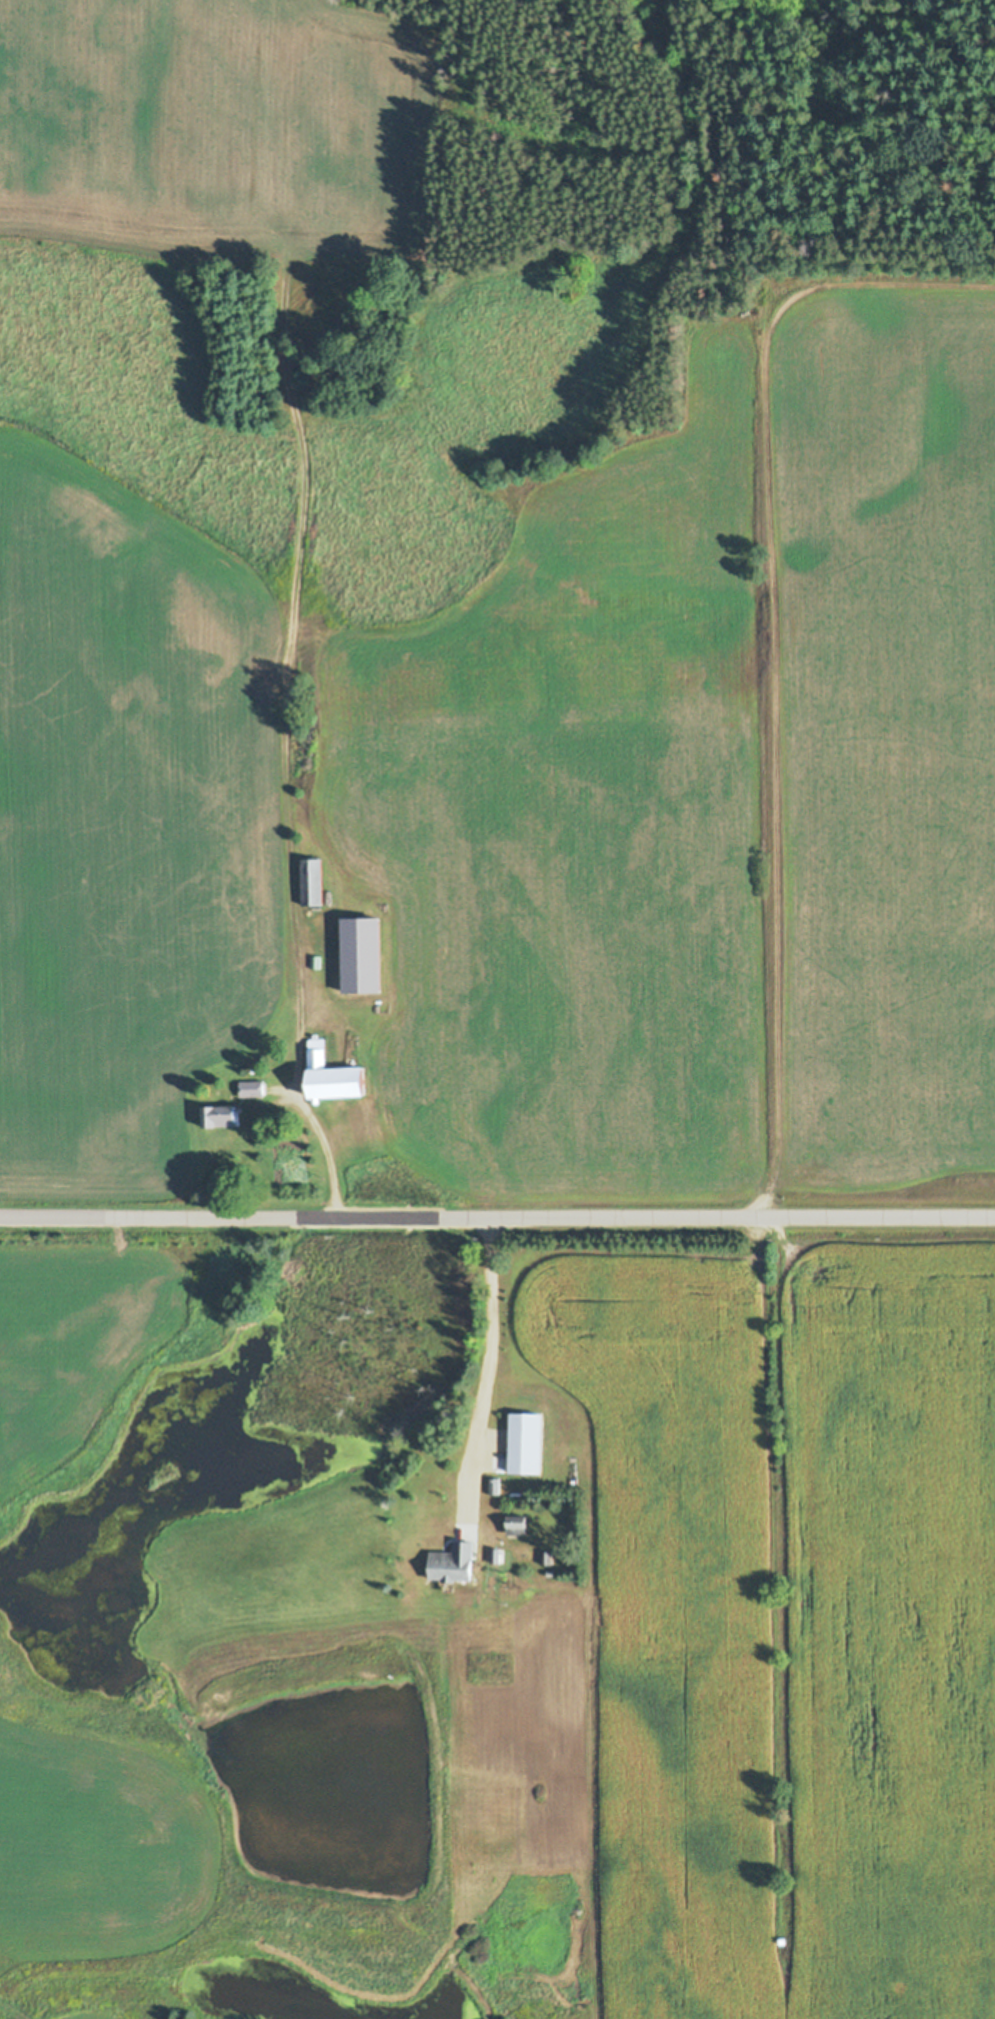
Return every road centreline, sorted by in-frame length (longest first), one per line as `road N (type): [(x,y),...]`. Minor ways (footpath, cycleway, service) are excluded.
road 1 (residential): [(0,1218),(994,1216)]

